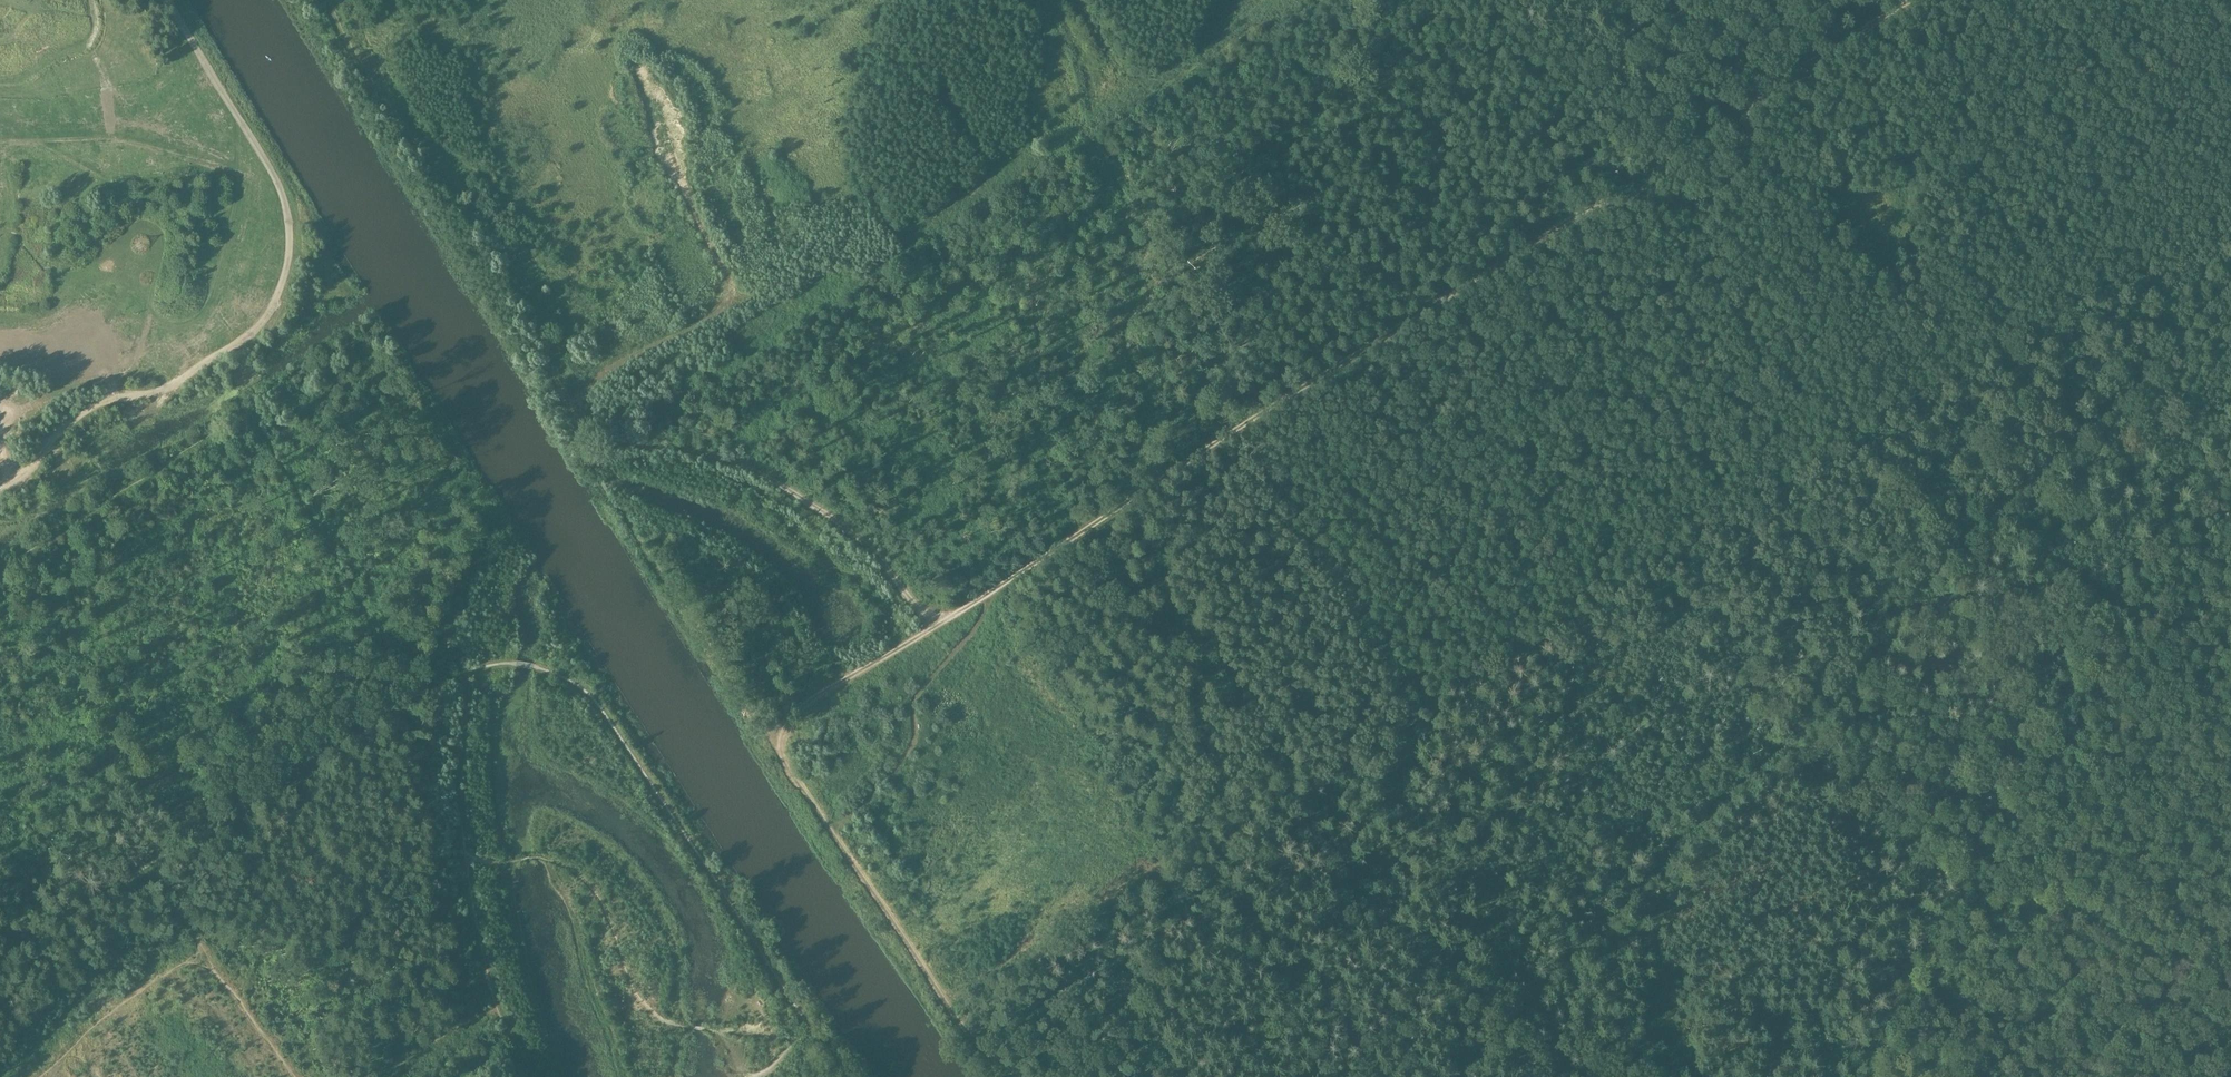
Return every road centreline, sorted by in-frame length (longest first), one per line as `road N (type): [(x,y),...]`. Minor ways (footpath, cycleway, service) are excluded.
road 1 (track): [(935,627),(1581,213),(1614,199),(1681,206),(1714,195),(1732,173),(1758,99),(1910,0)]
road 2 (track): [(935,627),(874,551),(767,479),(699,455),(579,431),(549,366)]
road 3 (track): [(327,0),(375,91),(507,260),(549,366)]
road 4 (track): [(777,748),(952,1015),(1020,1076)]
road 5 (track): [(568,405),(733,300),(656,121)]
road 6 (track): [(615,504),(777,748)]
road 7 (track): [(777,748),(801,708),(935,627)]

